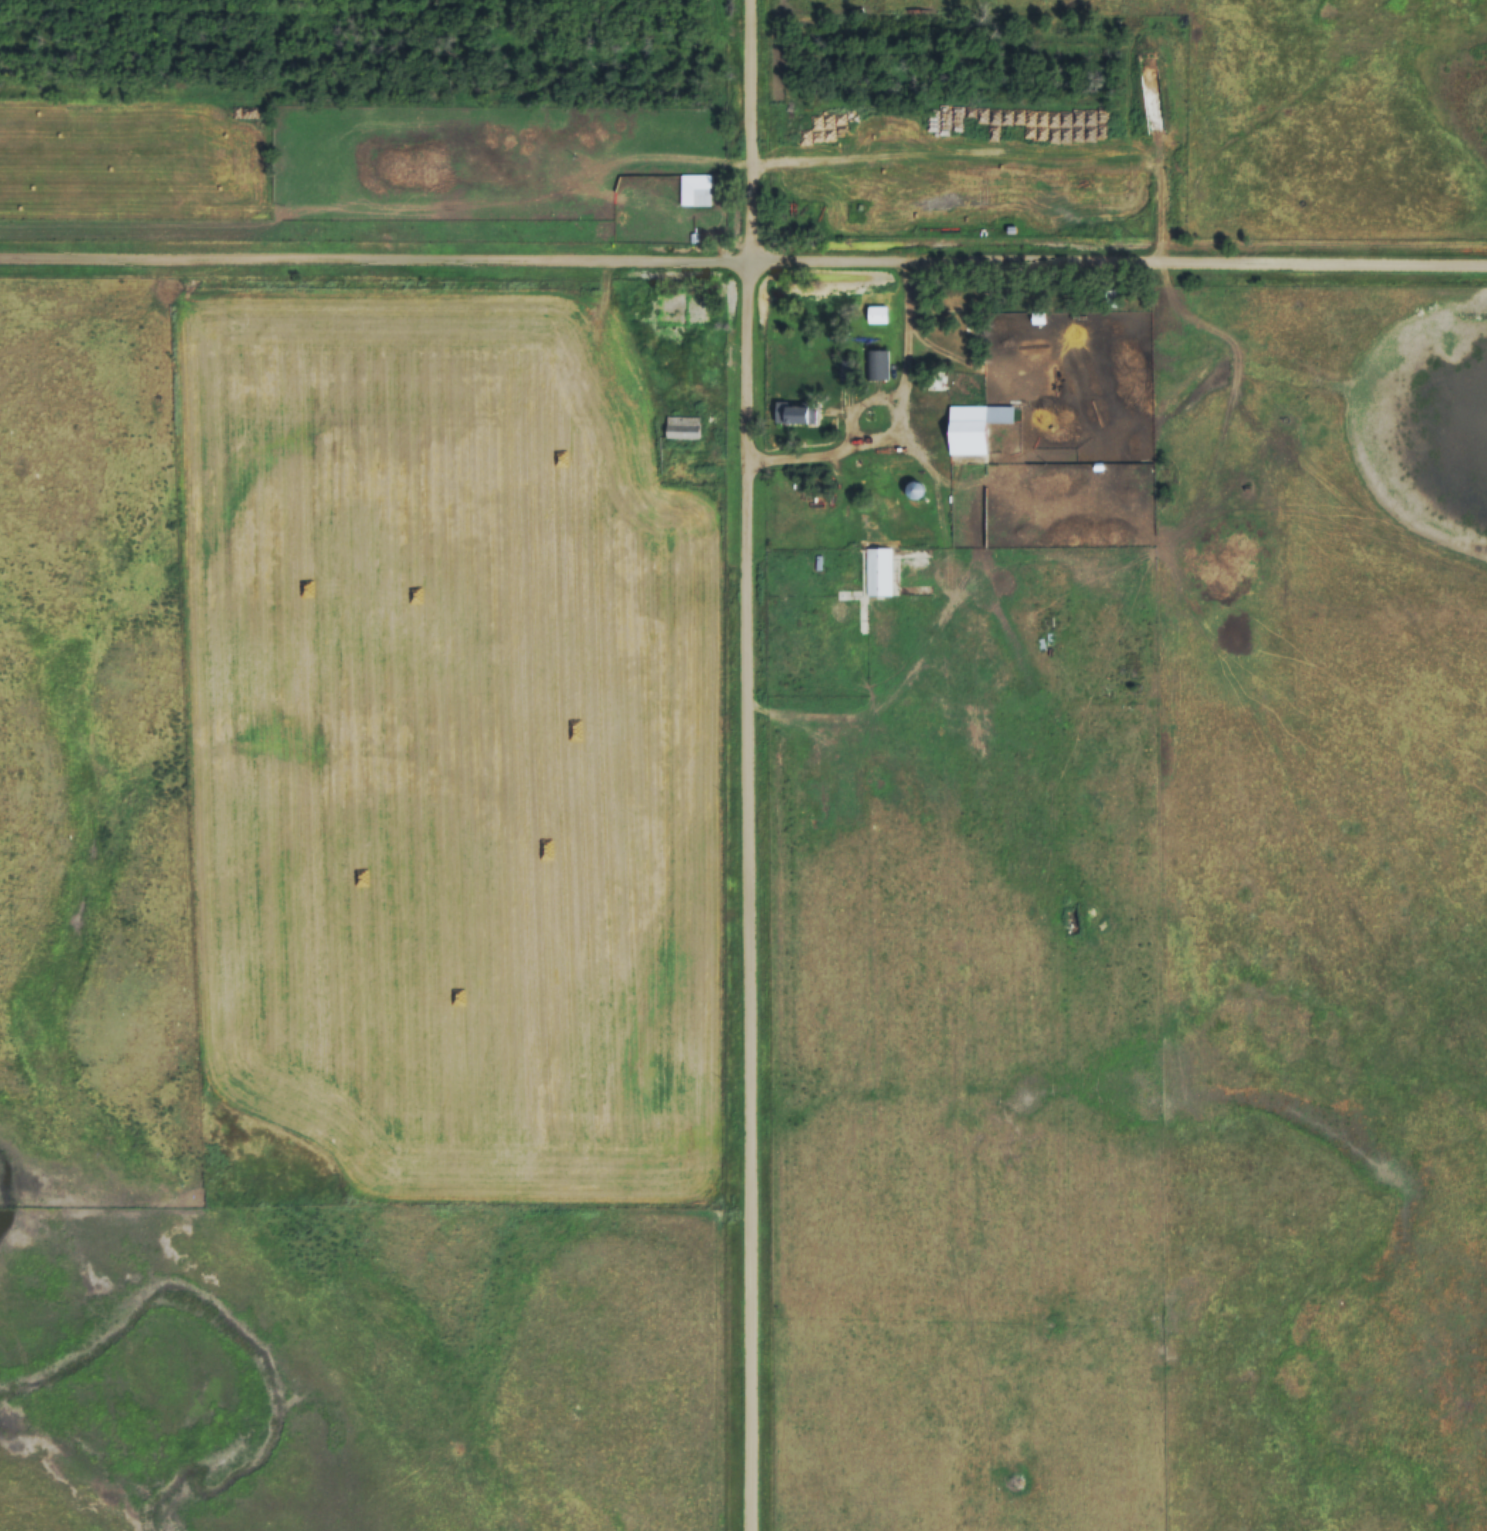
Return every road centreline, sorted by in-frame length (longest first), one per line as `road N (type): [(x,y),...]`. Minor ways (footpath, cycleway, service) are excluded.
road 1 (track): [(0,316),(753,265),(1486,262)]
road 2 (residential): [(754,1530),(753,265)]
road 3 (residential): [(753,265),(753,0)]

